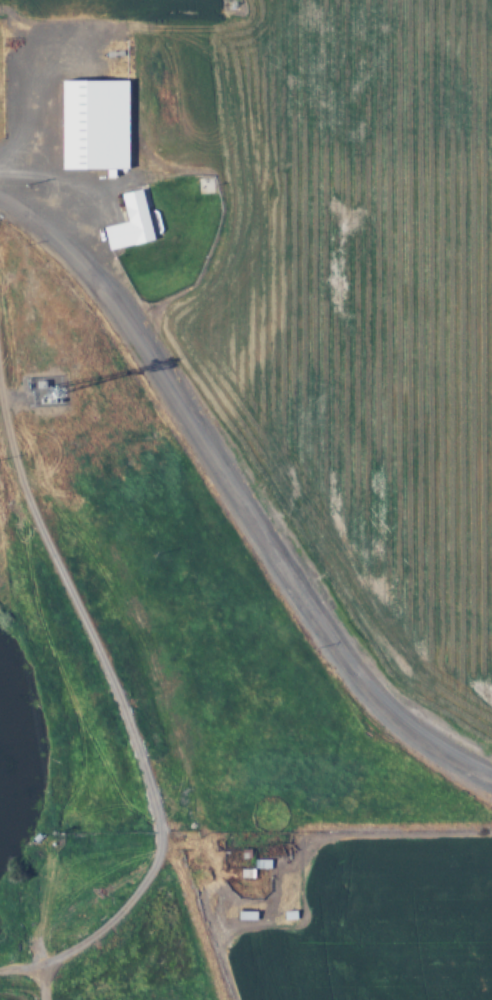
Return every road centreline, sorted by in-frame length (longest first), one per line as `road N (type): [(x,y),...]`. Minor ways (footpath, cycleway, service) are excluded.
road 1 (residential): [(491,790),(372,730),(122,316),(47,227),(0,199)]
road 2 (track): [(141,884),(165,847),(134,728),(21,487),(0,395)]

